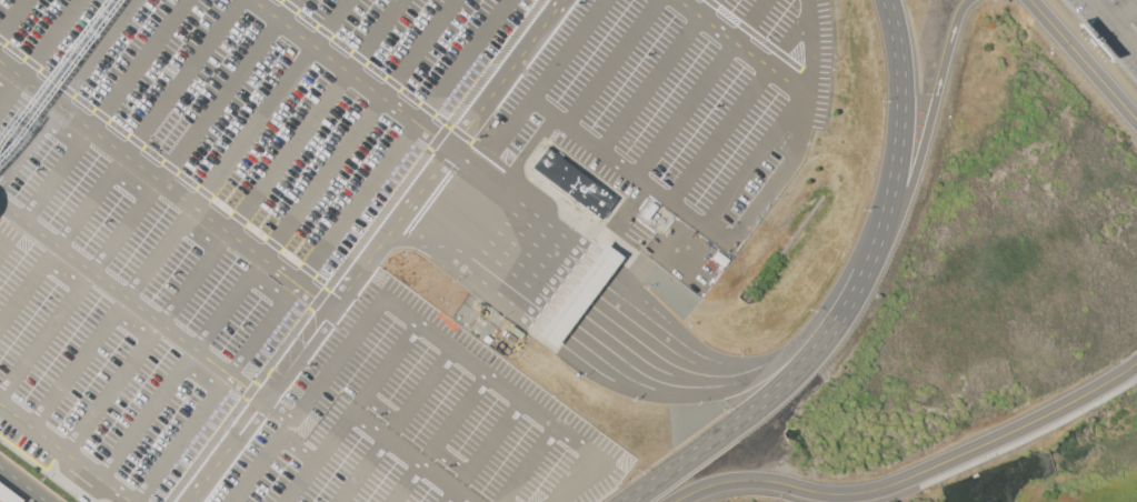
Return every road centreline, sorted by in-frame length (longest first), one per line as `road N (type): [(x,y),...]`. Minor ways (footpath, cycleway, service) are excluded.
road 1 (trunk): [(625,501),(787,382),(850,301),(879,237)]
road 2 (trunk): [(882,224),(919,159),(968,0)]
road 3 (trunk): [(882,224),(901,119),(887,0)]
road 4 (residential): [(1031,0),(1136,120)]
road 5 (trunk): [(802,340),(849,267),(879,237)]

